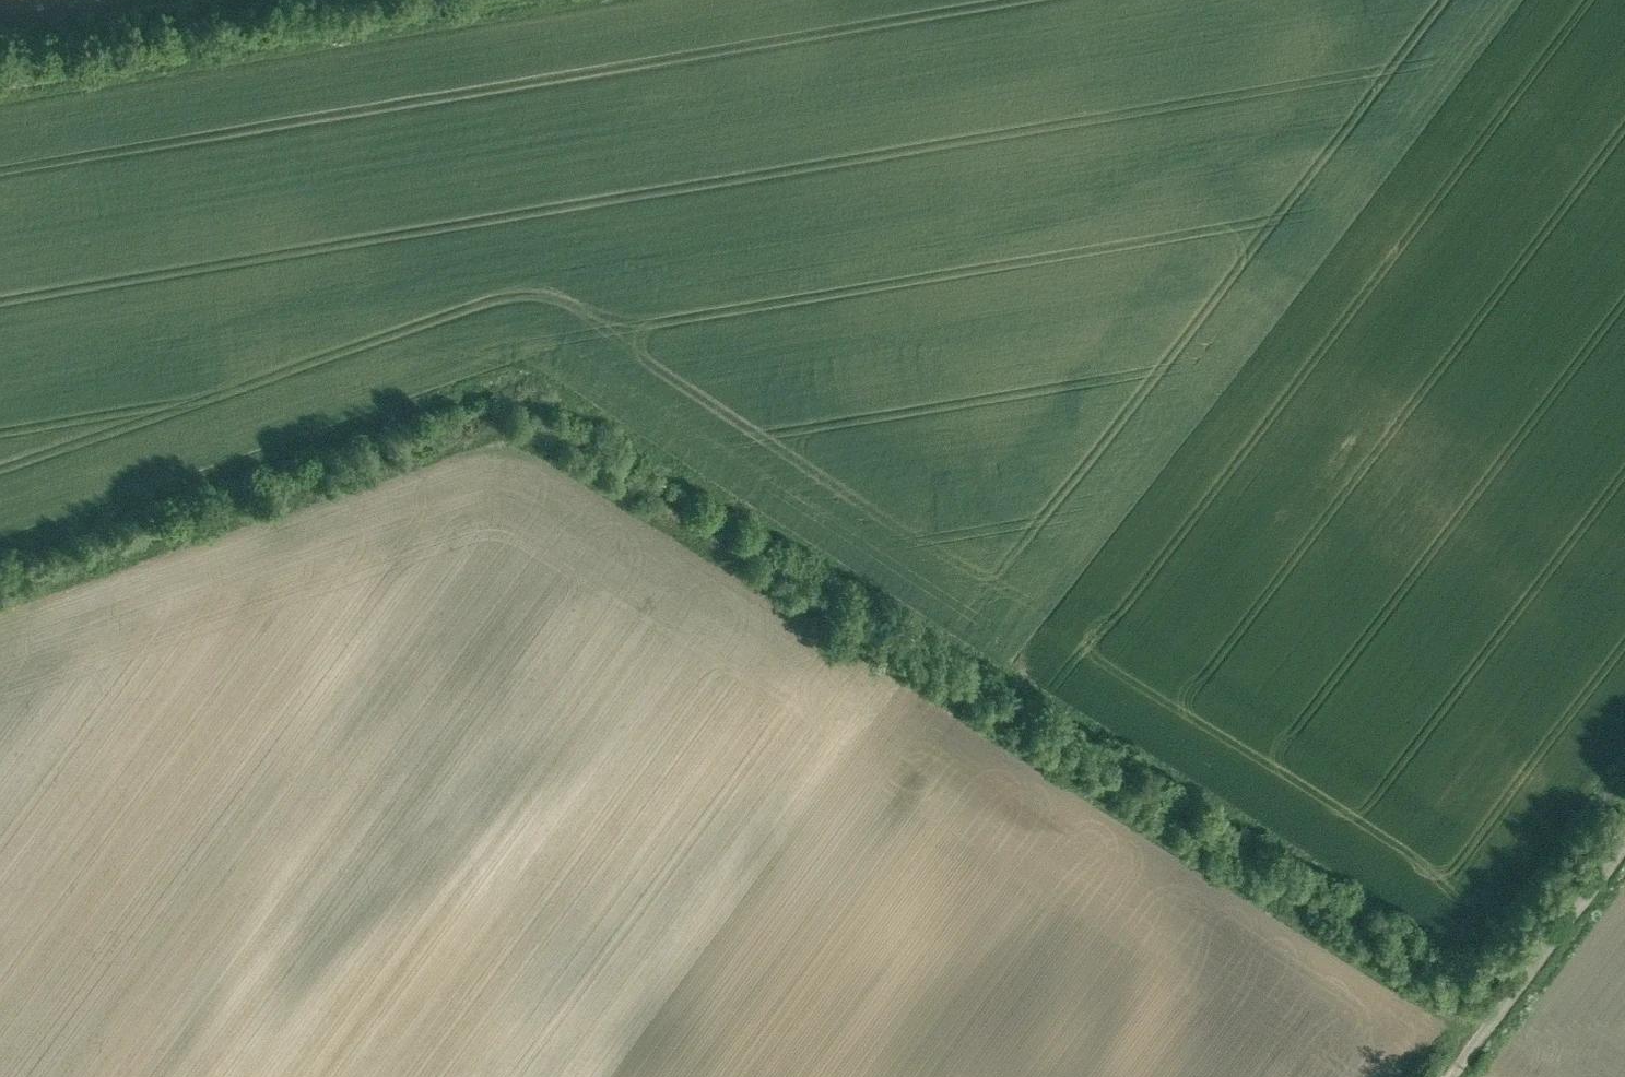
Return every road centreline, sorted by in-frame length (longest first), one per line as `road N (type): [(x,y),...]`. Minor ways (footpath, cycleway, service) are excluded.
road 1 (residential): [(0,50),(320,0)]
road 2 (residential): [(1624,857),(1452,1076)]

